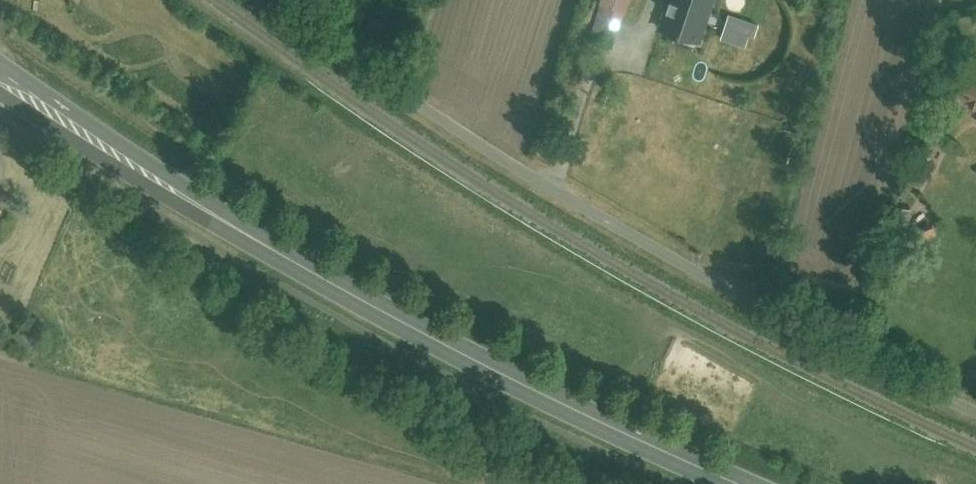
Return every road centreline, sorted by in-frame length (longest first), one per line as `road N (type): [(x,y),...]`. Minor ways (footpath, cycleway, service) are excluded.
road 1 (primary): [(753,483),(445,344),(86,134),(0,72)]
road 2 (residential): [(265,0),(405,103),(791,329),(975,406)]

